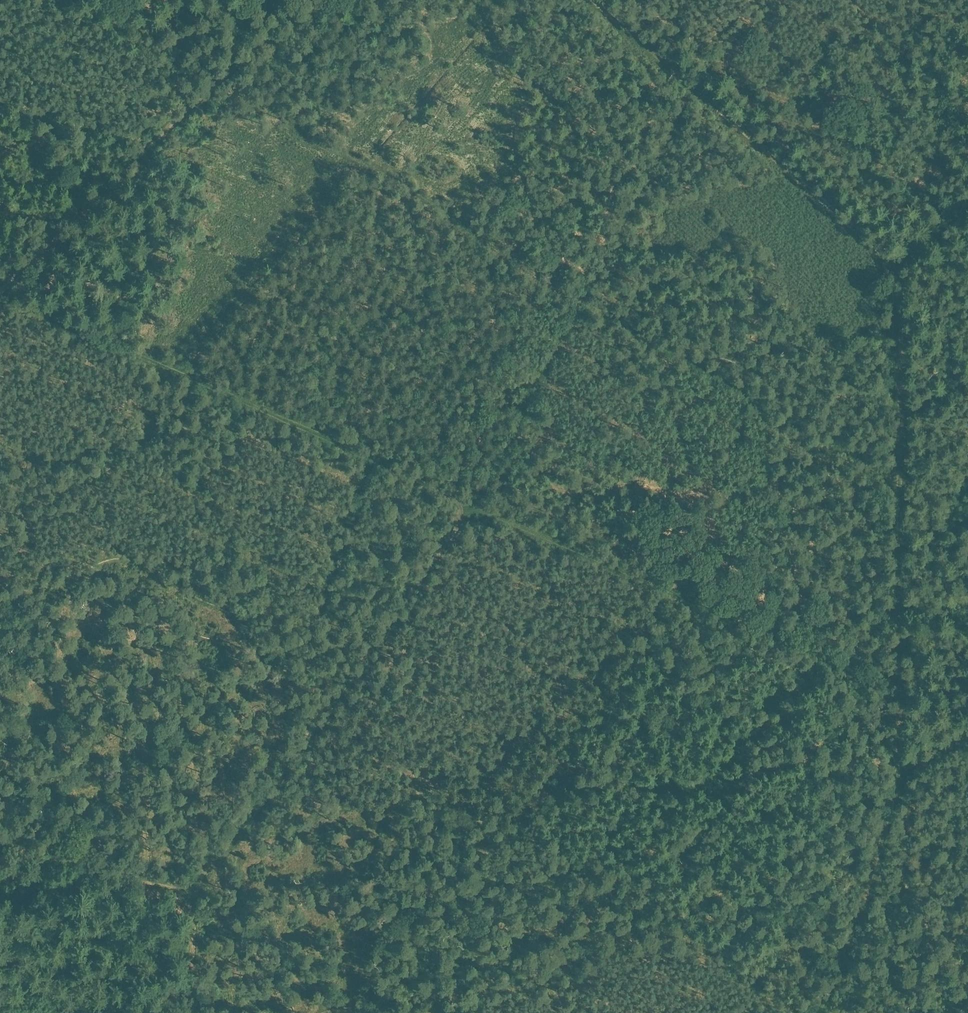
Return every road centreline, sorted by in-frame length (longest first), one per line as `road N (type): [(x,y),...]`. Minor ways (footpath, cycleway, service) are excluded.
road 1 (track): [(597,0),(903,271),(903,769),(879,887),(821,1012)]
road 2 (track): [(195,888),(473,502),(579,297),(280,115),(239,112),(197,97)]
road 3 (track): [(904,690),(473,502)]
road 4 (track): [(197,97),(0,288)]
road 5 (track): [(0,840),(195,888)]
road 6 (track): [(197,97),(294,0)]
road 7 (track): [(189,1012),(195,888)]

